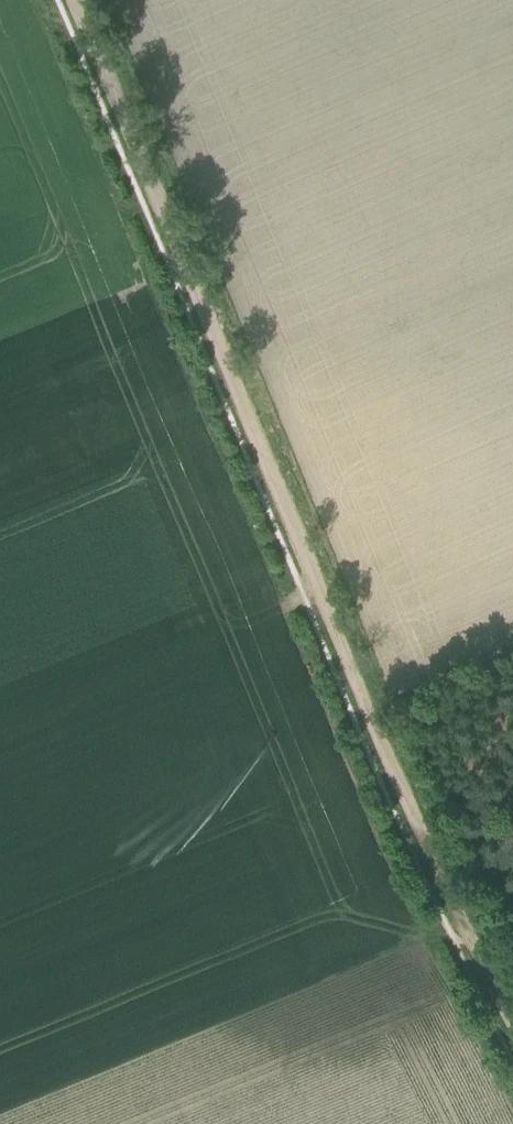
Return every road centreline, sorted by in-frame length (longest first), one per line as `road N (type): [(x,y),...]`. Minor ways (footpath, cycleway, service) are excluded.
road 1 (track): [(75,0),(410,807),(512,1024)]

